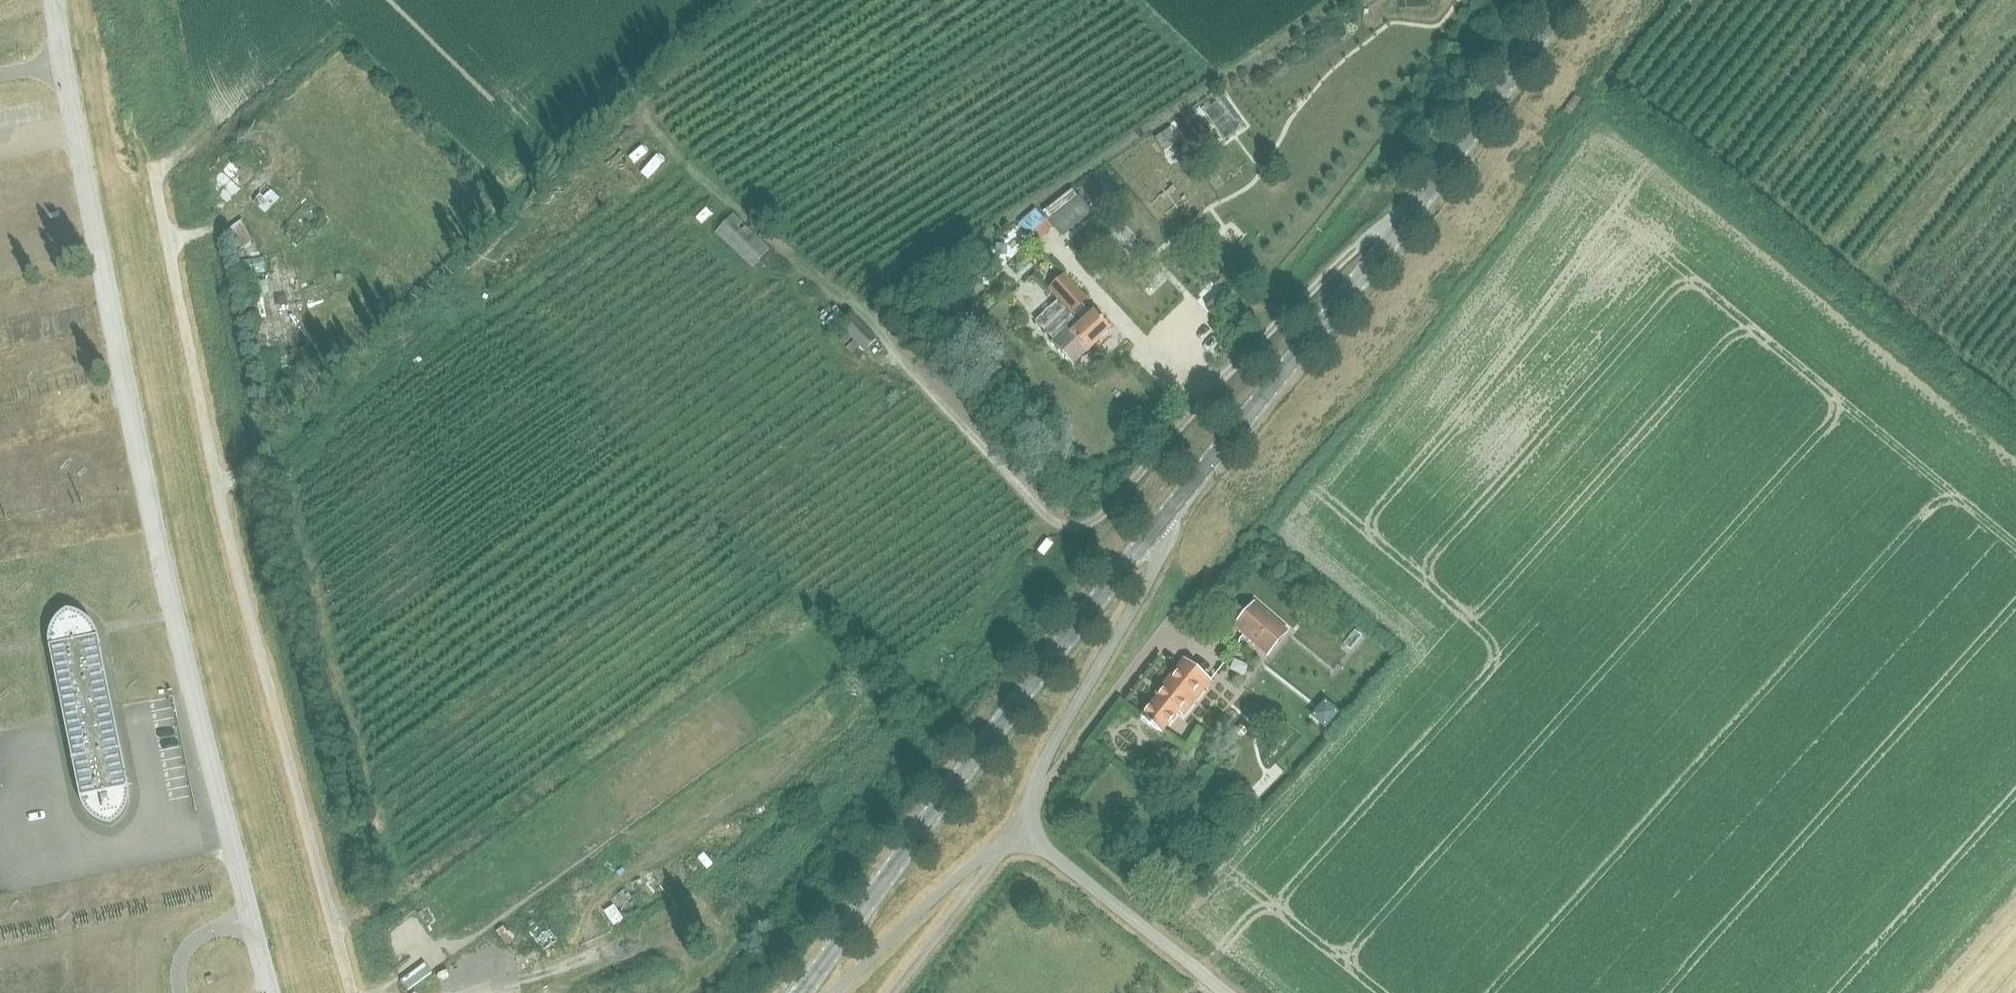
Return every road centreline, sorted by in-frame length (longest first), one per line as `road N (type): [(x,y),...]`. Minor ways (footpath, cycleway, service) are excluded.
road 1 (tertiary): [(250,920),(66,63)]
road 2 (unclassified): [(351,992),(281,722),(160,174)]
road 3 (tertiary): [(1158,528),(1416,225),(1575,0)]
road 4 (tertiary): [(805,992),(1158,528)]
road 5 (unclassified): [(1020,829),(1050,756),(1165,553),(1158,528)]
road 6 (unclassified): [(1229,992),(1020,829)]
road 7 (unclassified): [(837,992),(960,873),(1020,829)]
road 8 (unclassified): [(893,992),(1020,829)]

